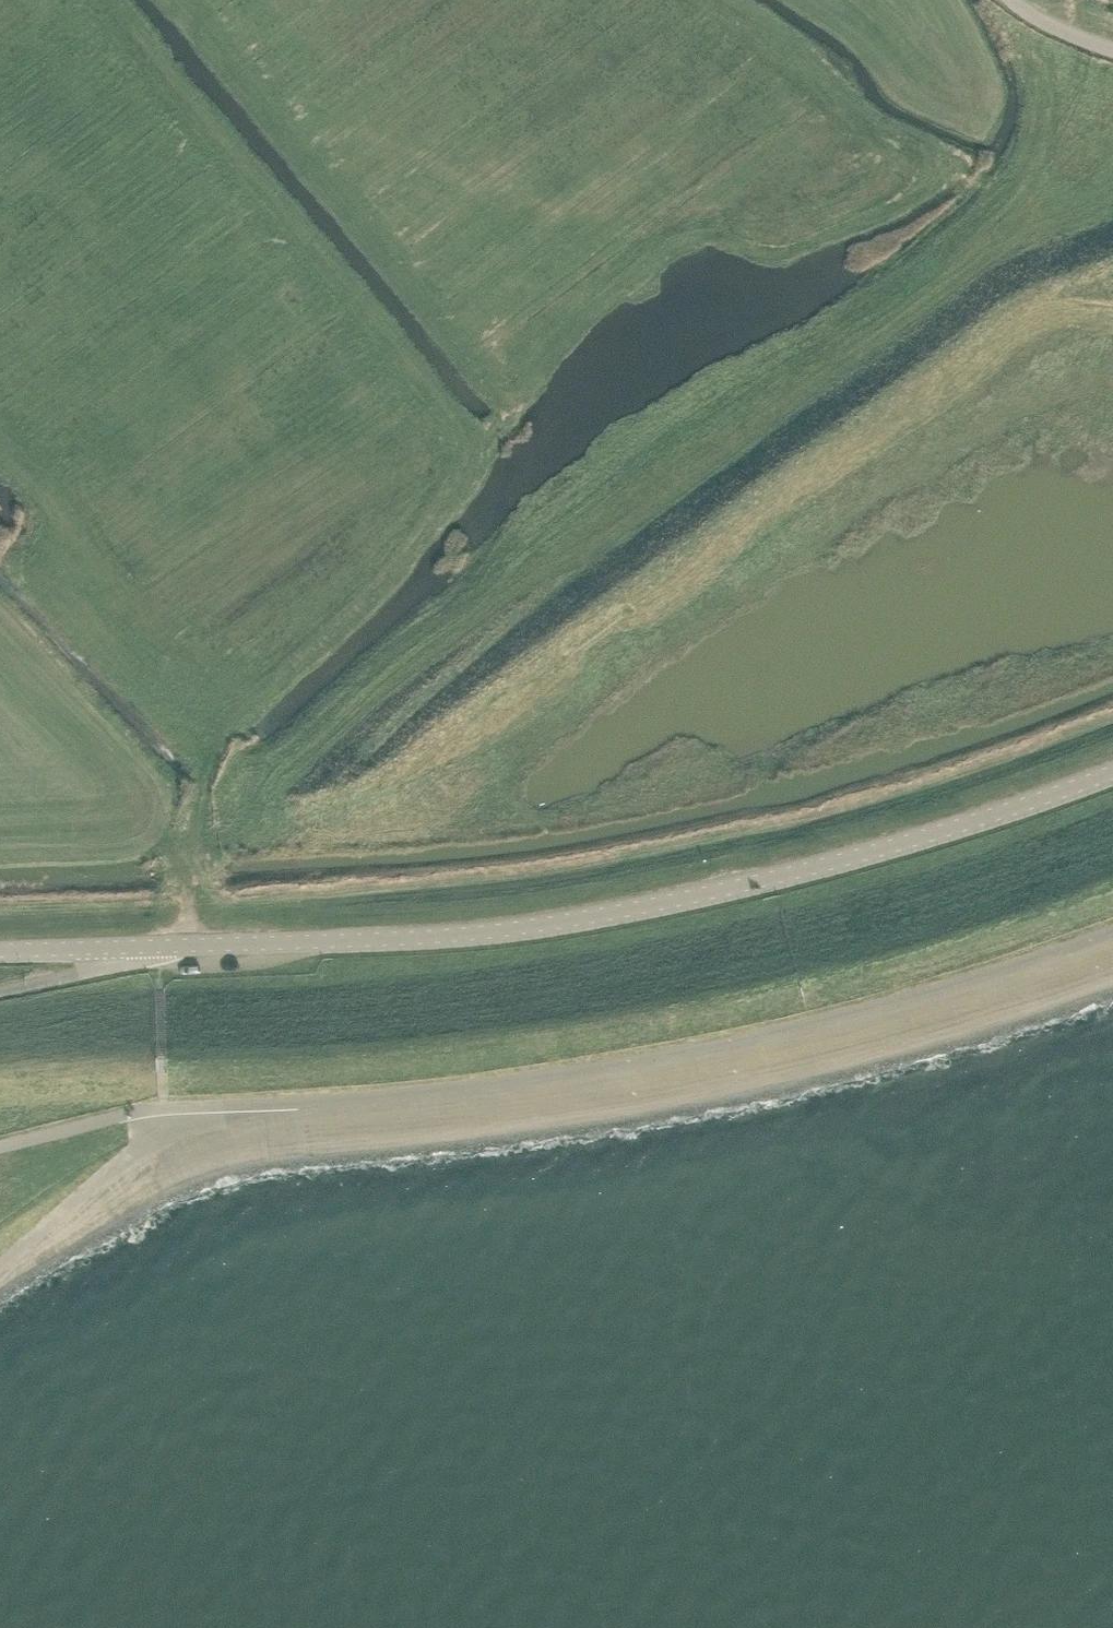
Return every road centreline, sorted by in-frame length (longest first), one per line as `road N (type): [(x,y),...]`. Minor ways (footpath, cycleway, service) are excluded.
road 1 (tertiary): [(0,952),(531,928),(756,882),(1013,810),(1112,772)]

